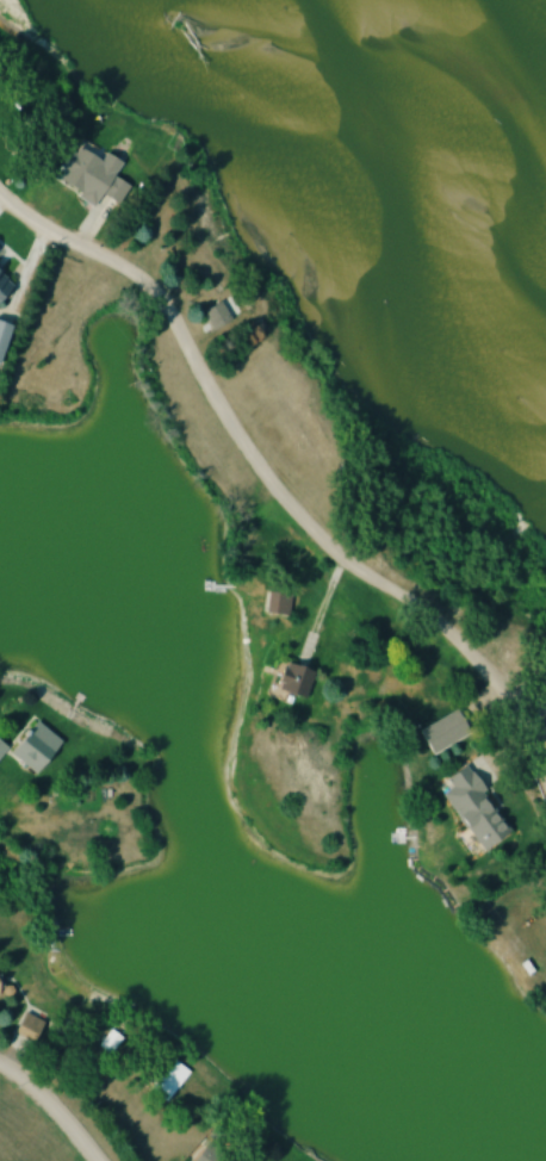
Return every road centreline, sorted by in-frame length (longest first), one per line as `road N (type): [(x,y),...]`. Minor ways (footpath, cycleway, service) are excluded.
road 1 (residential): [(0,191),(149,285),(250,457),(303,526),(472,658),(521,716),(545,776)]
road 2 (residential): [(0,1061),(51,1101),(100,1160)]

